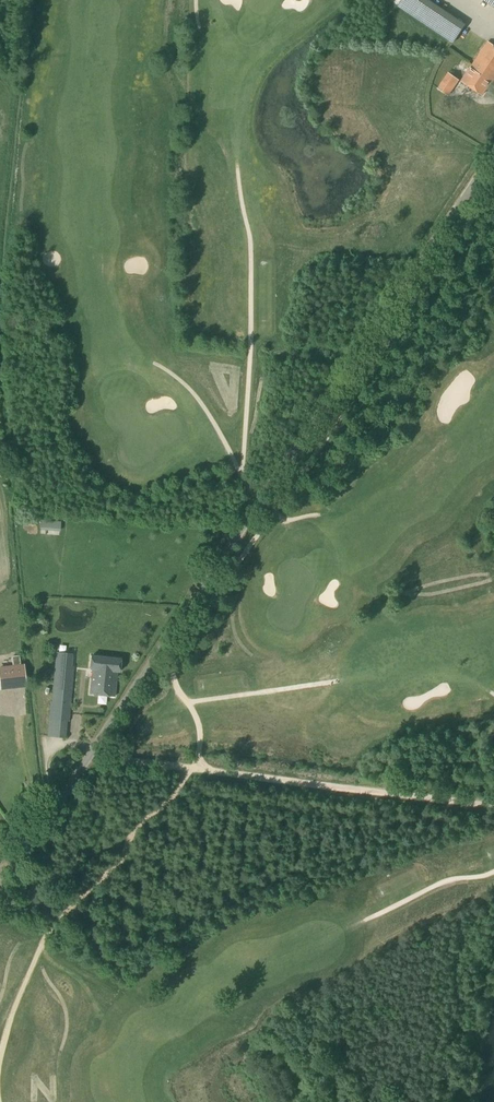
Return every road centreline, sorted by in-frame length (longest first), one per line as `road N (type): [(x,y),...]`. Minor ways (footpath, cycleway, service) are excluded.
road 1 (unclassified): [(0,888),(493,151)]
road 2 (track): [(92,755),(493,804)]

